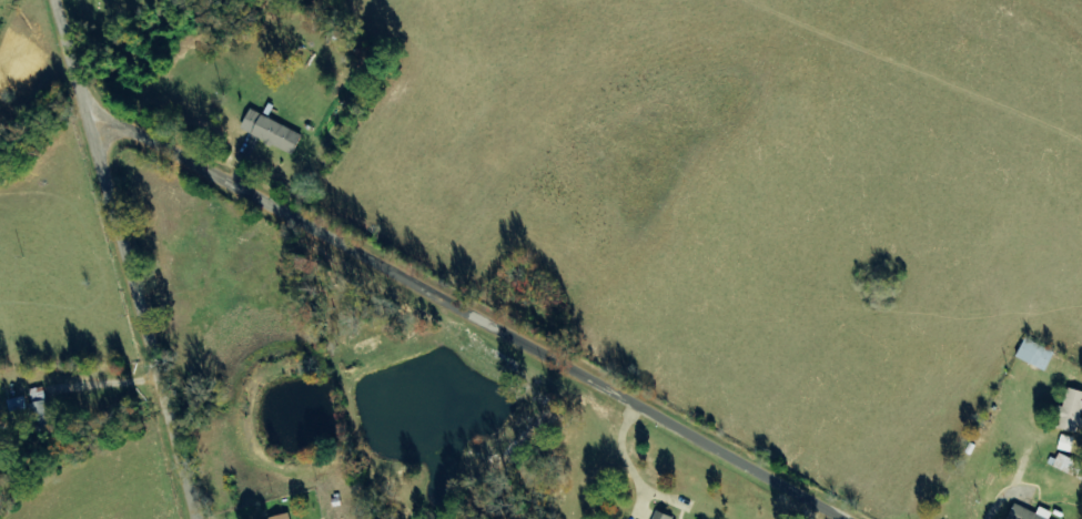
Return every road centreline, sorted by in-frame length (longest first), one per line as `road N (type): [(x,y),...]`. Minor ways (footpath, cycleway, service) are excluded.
road 1 (residential): [(832,518),(88,106)]
road 2 (residential): [(196,518),(88,106)]

